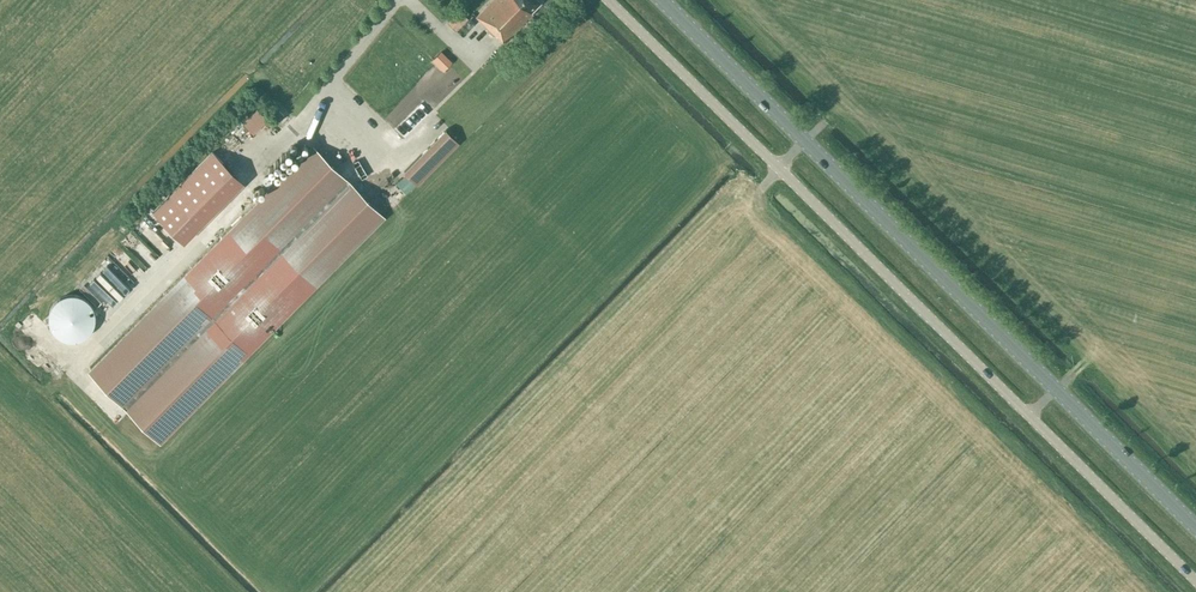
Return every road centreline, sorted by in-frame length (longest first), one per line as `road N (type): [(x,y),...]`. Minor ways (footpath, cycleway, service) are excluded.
road 1 (unclassified): [(1030,415),(778,166)]
road 2 (primary): [(1054,390),(805,144)]
road 3 (unclassified): [(778,166),(609,0)]
road 4 (unclassified): [(1195,580),(1030,415)]
road 5 (primary): [(805,144),(659,0)]
road 6 (primary): [(1195,529),(1054,390)]

